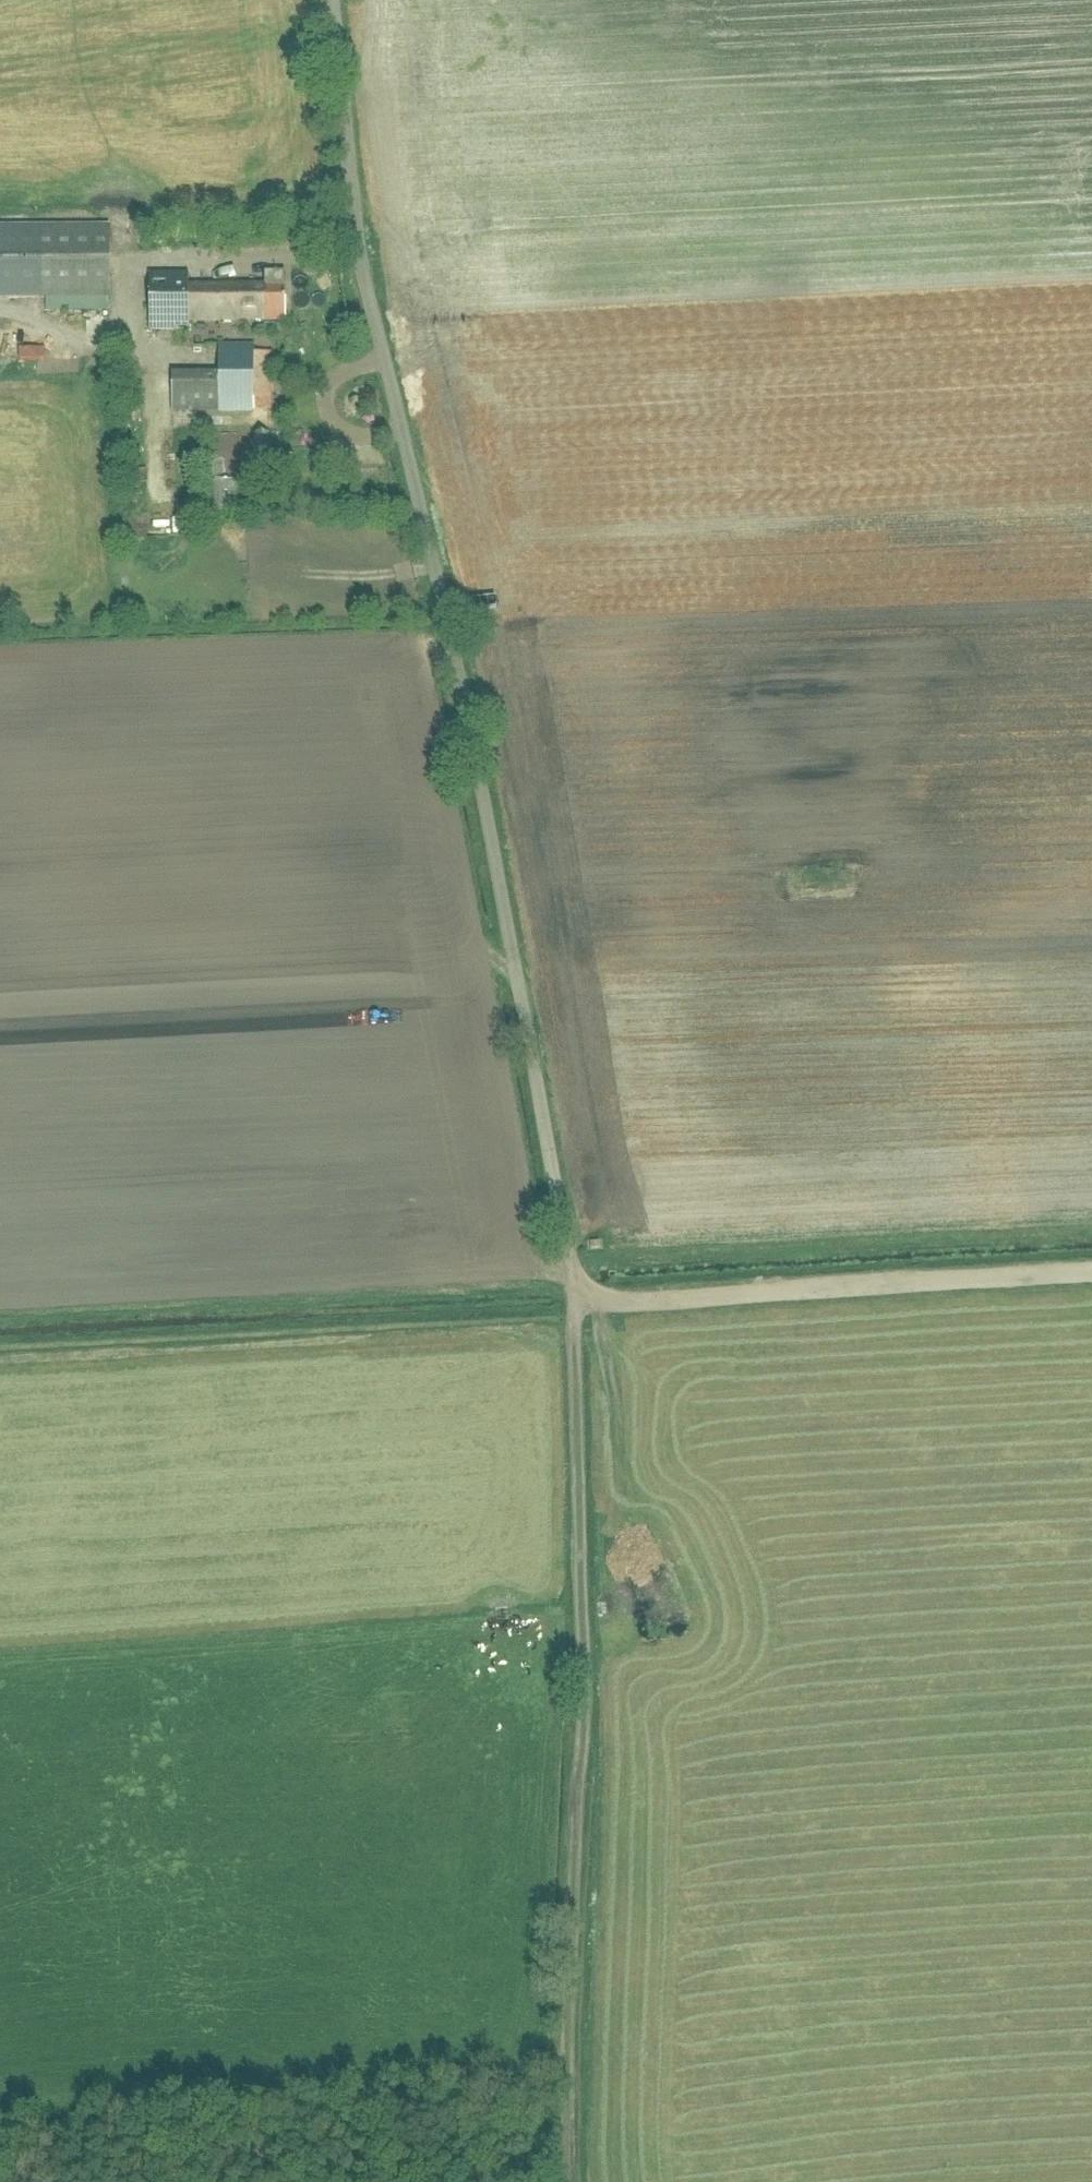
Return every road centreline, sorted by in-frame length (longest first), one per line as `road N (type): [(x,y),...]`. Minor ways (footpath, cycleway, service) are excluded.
road 1 (unclassified): [(576,1307),(445,610),(353,218),(332,0)]
road 2 (track): [(576,1307),(578,1694),(557,2121),(568,2181)]
road 3 (track): [(576,1307),(1091,1274)]

